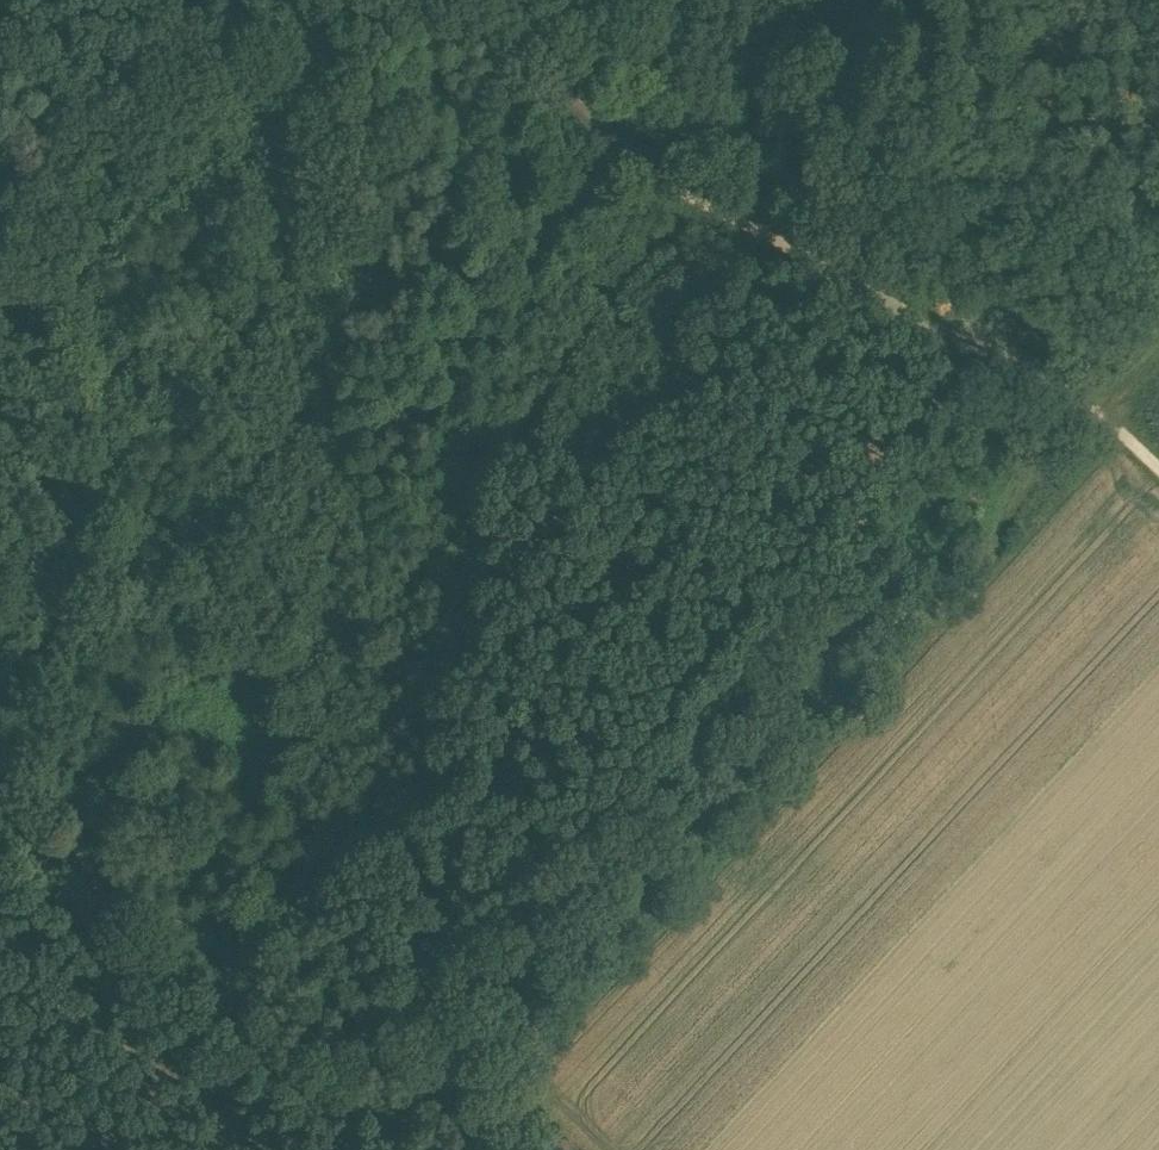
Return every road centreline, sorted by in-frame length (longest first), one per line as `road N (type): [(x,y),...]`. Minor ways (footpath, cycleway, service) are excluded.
road 1 (track): [(0,394),(77,278),(334,0)]

